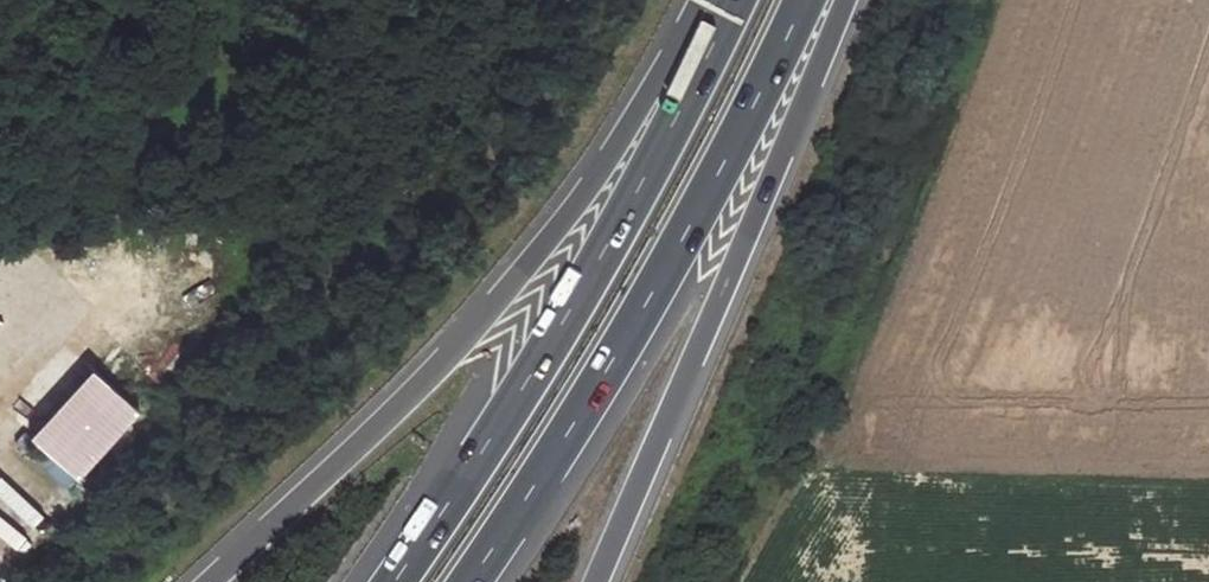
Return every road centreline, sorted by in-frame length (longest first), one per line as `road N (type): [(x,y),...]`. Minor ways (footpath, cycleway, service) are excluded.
road 1 (motorway): [(729,11),(439,370),(213,581)]
road 2 (motorway): [(471,581),(662,276),(805,0)]
road 3 (motorway): [(729,11),(603,255),(396,581)]
road 4 (motorway): [(596,581),(842,0)]

